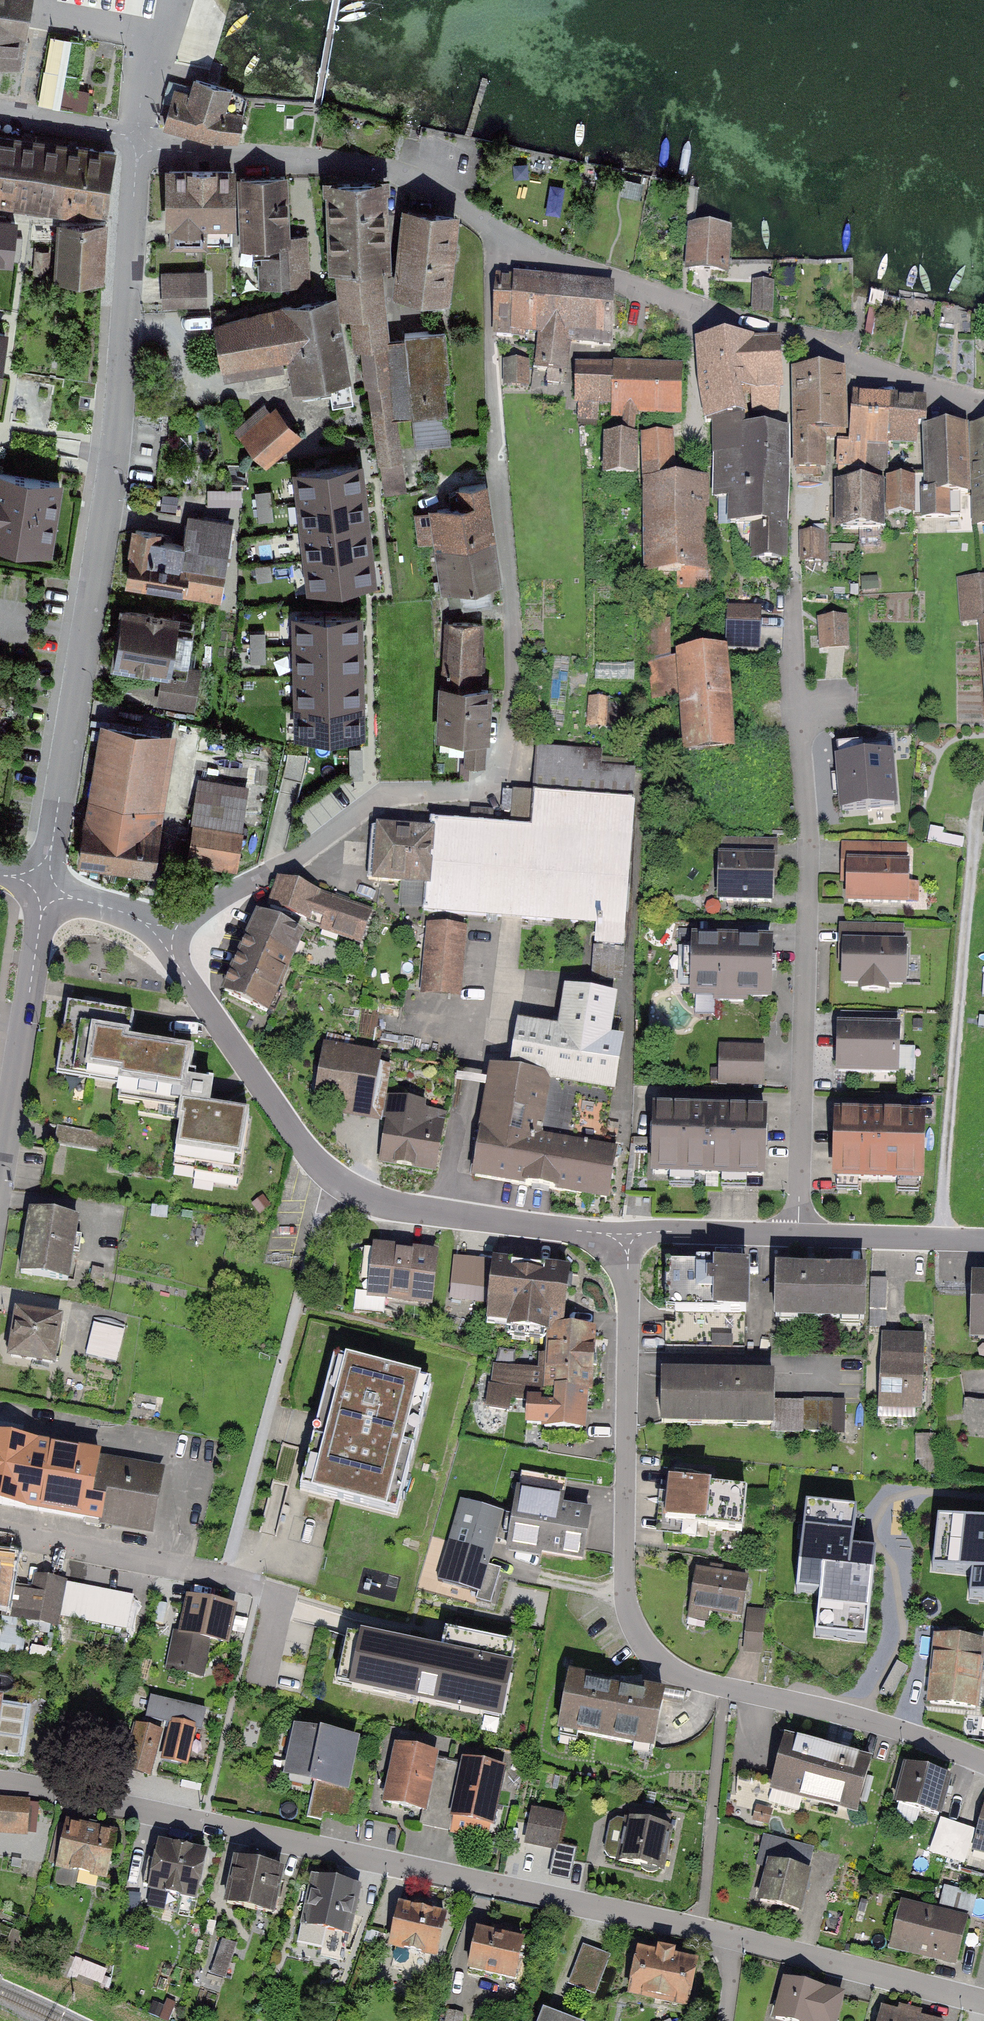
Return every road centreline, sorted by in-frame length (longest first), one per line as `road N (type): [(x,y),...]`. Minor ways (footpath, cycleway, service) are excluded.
road 1 (residential): [(140,931),(294,861),(373,800),(467,790),(497,774),(513,684),(489,309),(491,266),(508,237)]
road 2 (residential): [(626,1231),(623,1578),(631,1620),(648,1647),(677,1672),(938,1742),(983,1764)]
road 3 (residential): [(138,142),(111,475),(45,889)]
road 4 (residential): [(733,1937),(0,1782)]
road 5 (residential): [(797,1234),(808,848),(793,672),(796,588)]
road 6 (residential): [(626,1231),(413,1209),(333,1181),(187,981),(140,931)]
road 7 (residential): [(508,237),(563,265),(983,403)]
road 8 (residential): [(138,142),(393,171),(508,237)]
road 9 (residential): [(45,889),(0,1174)]
road 10 (residential): [(0,1535),(258,1586)]
road 11 (residential): [(983,2002),(733,1937)]
road 12 (residential): [(983,1239),(797,1234)]
road 13 (residential): [(797,1234),(626,1231)]
road 14 (residential): [(0,114),(138,142)]

